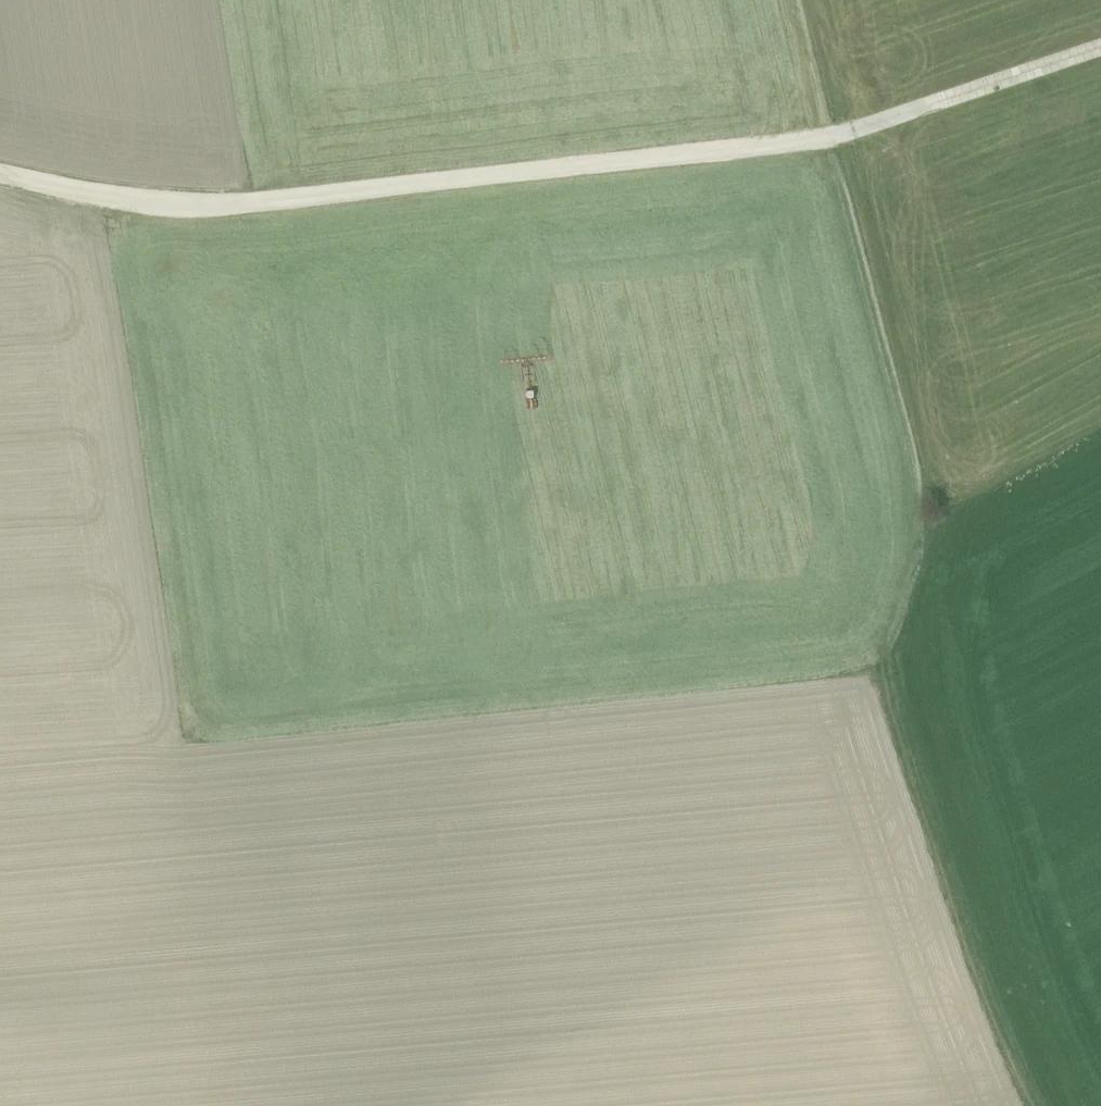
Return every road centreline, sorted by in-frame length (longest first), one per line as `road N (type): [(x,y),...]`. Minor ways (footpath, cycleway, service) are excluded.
road 1 (track): [(0,176),(193,207),(332,194),(869,128),(1100,50)]
road 2 (track): [(875,660),(1030,1105)]

